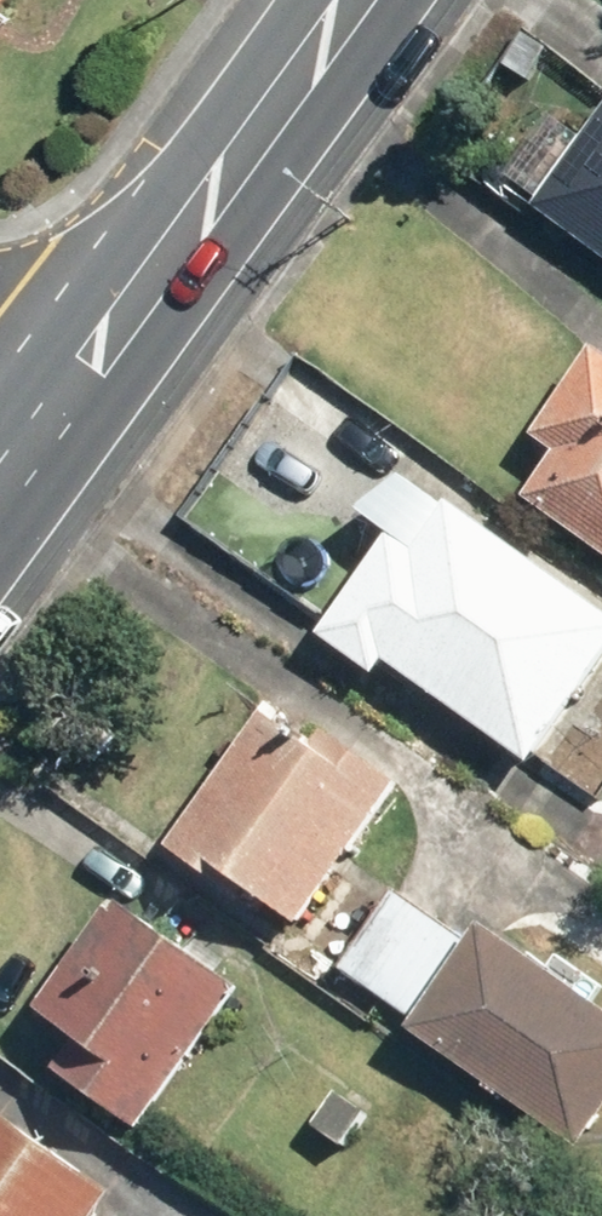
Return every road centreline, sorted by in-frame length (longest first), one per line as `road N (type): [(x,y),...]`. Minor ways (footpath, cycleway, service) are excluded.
road 1 (secondary): [(52,418),(357,0)]

